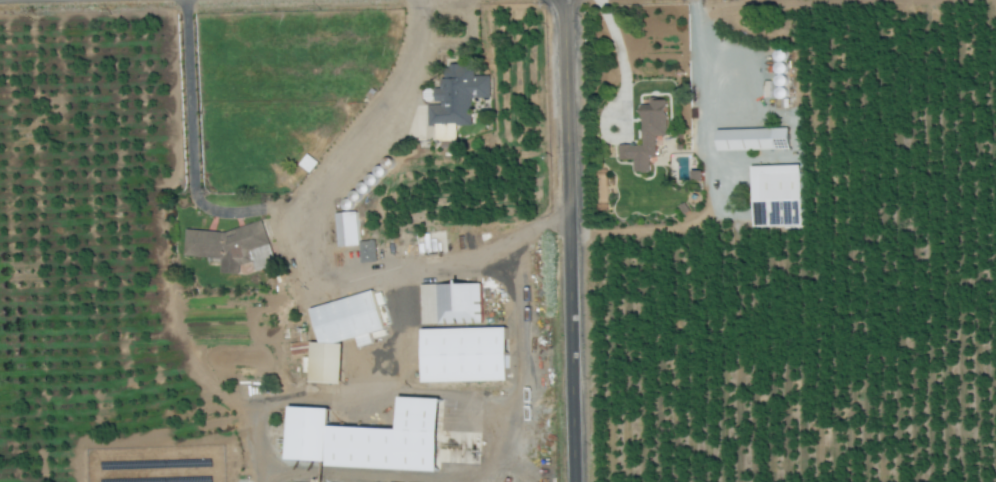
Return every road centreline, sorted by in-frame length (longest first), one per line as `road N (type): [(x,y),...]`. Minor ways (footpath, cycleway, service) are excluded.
road 1 (residential): [(567,0),(576,481)]

